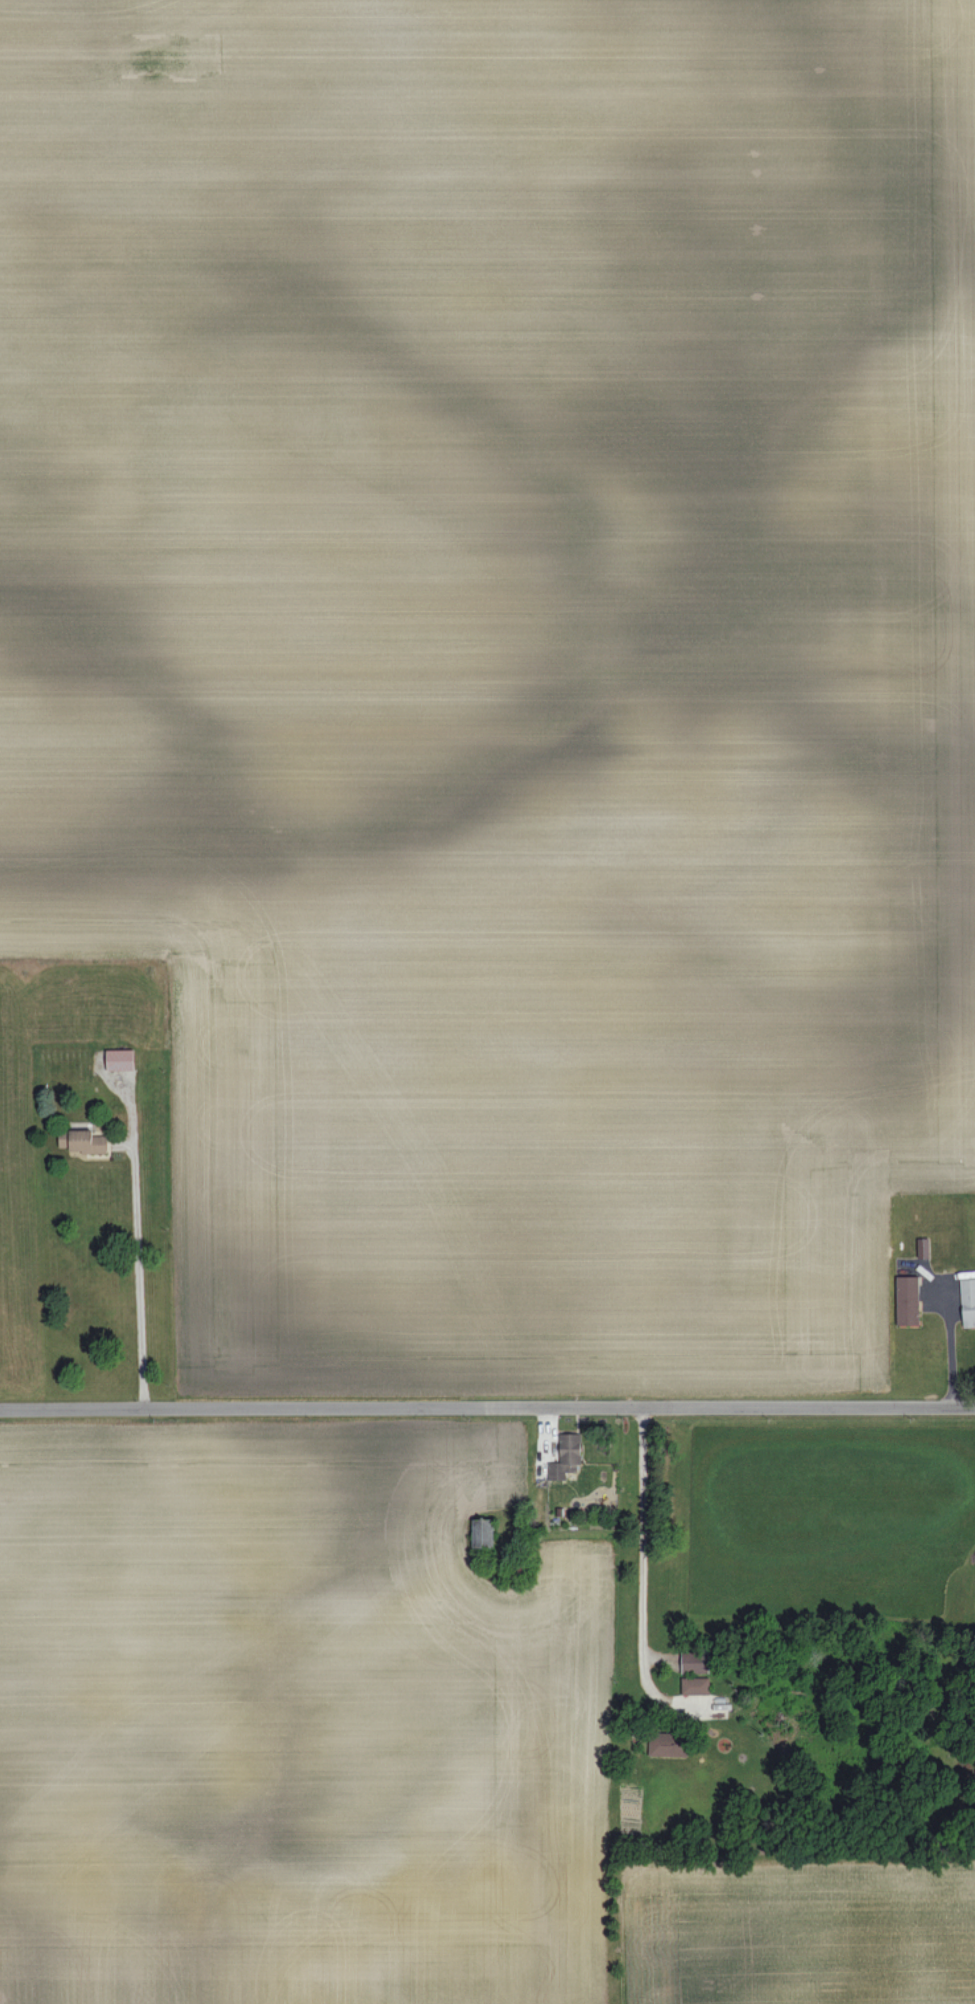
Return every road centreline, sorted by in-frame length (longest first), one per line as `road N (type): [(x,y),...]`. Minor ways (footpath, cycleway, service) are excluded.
road 1 (residential): [(974,1403),(0,1408)]

